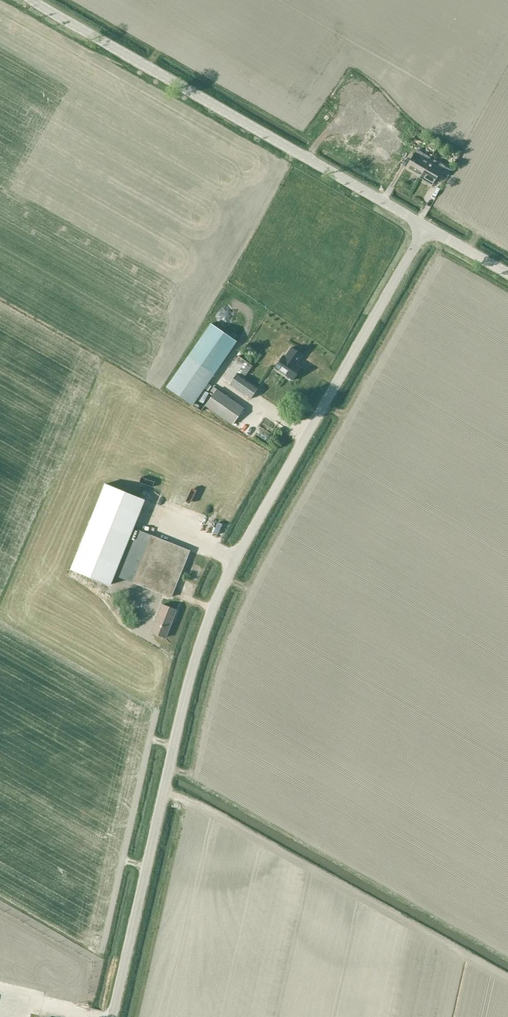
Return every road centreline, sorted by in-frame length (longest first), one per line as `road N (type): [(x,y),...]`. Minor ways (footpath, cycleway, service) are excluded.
road 1 (tertiary): [(112,1016),(213,605),(423,227)]
road 2 (tertiary): [(423,227),(33,0)]
road 3 (track): [(507,976),(195,801),(164,793)]

